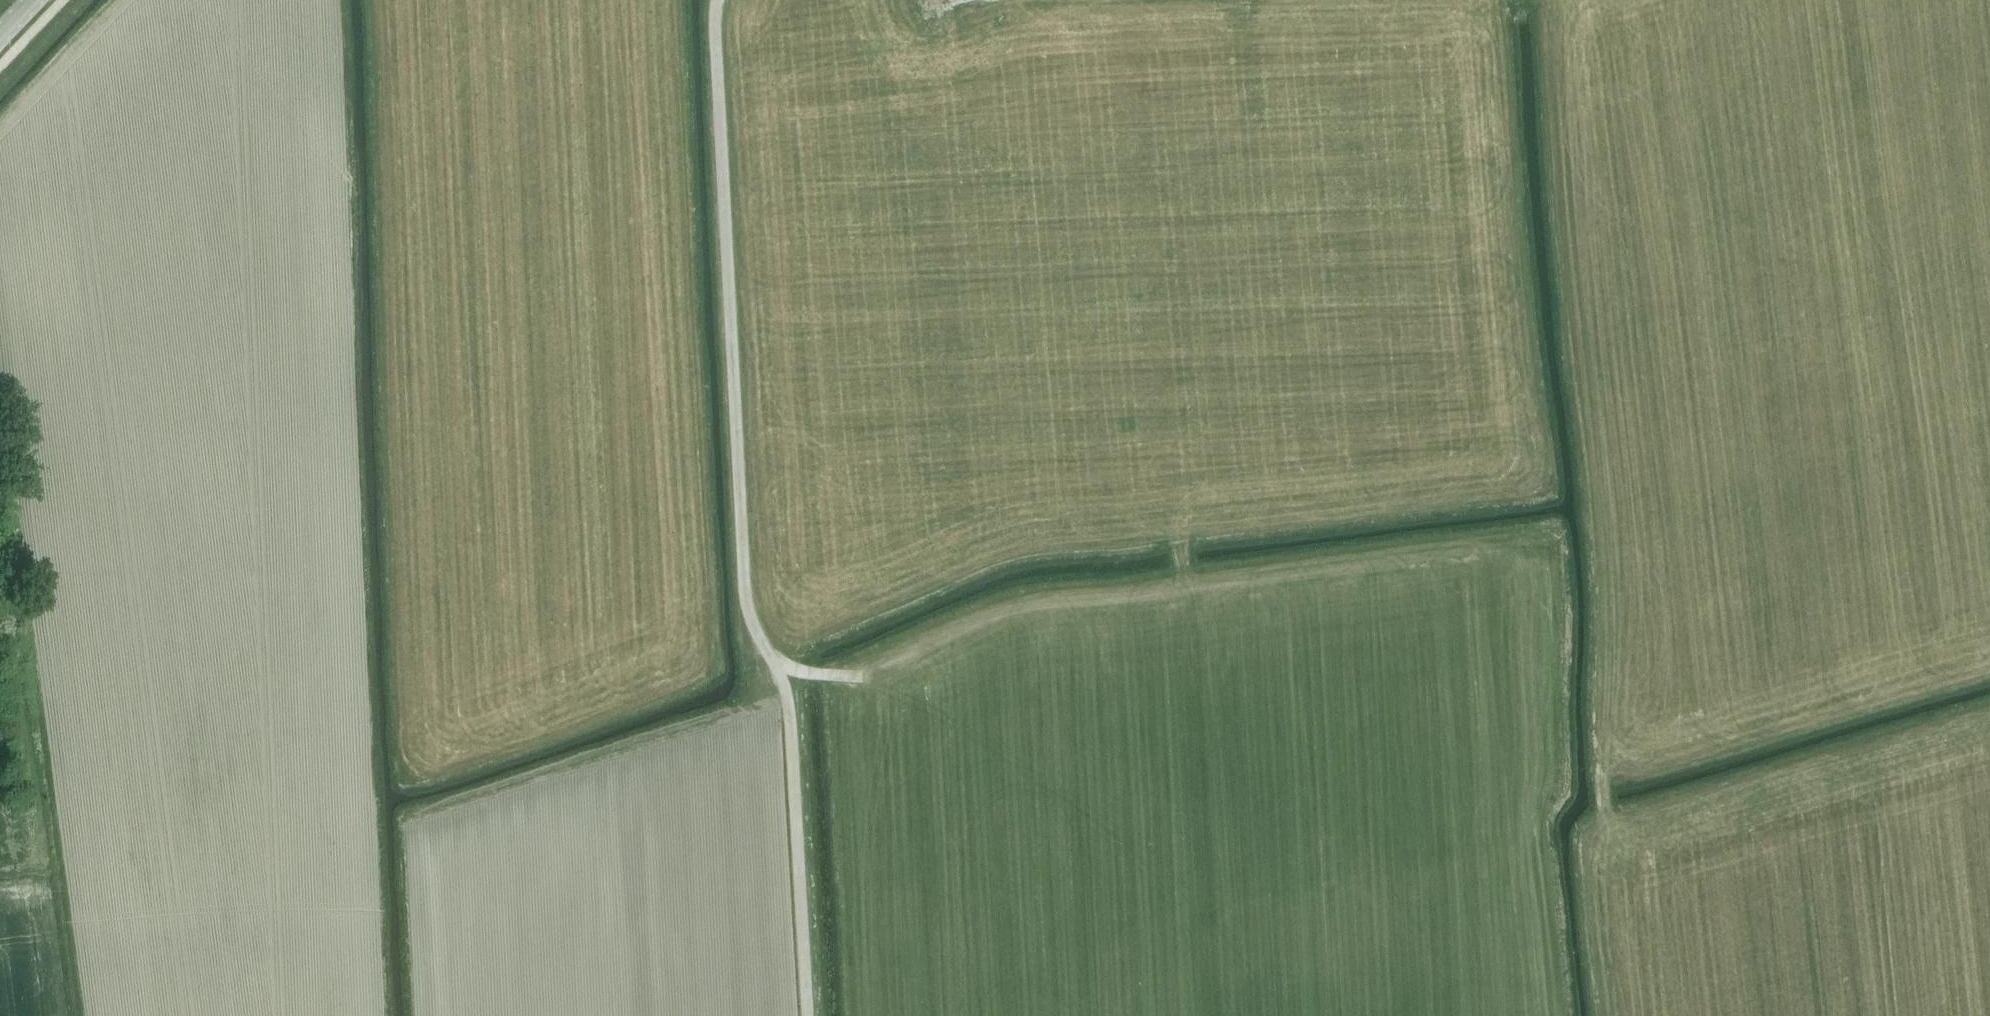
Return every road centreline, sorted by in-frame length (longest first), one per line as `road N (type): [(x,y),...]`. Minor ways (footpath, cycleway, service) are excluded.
road 1 (track): [(718,0),(746,601),(786,687),(792,724),(808,1015)]

